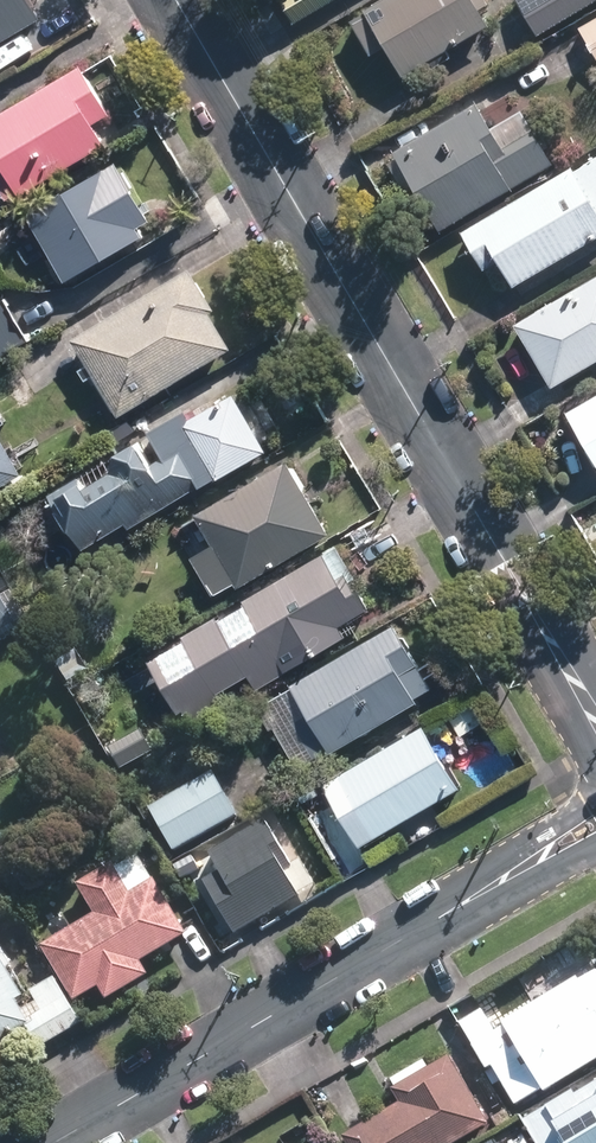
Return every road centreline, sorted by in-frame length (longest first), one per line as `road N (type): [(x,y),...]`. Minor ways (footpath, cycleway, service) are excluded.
road 1 (residential): [(595,717),(181,0)]
road 2 (residential): [(595,829),(52,1142)]

